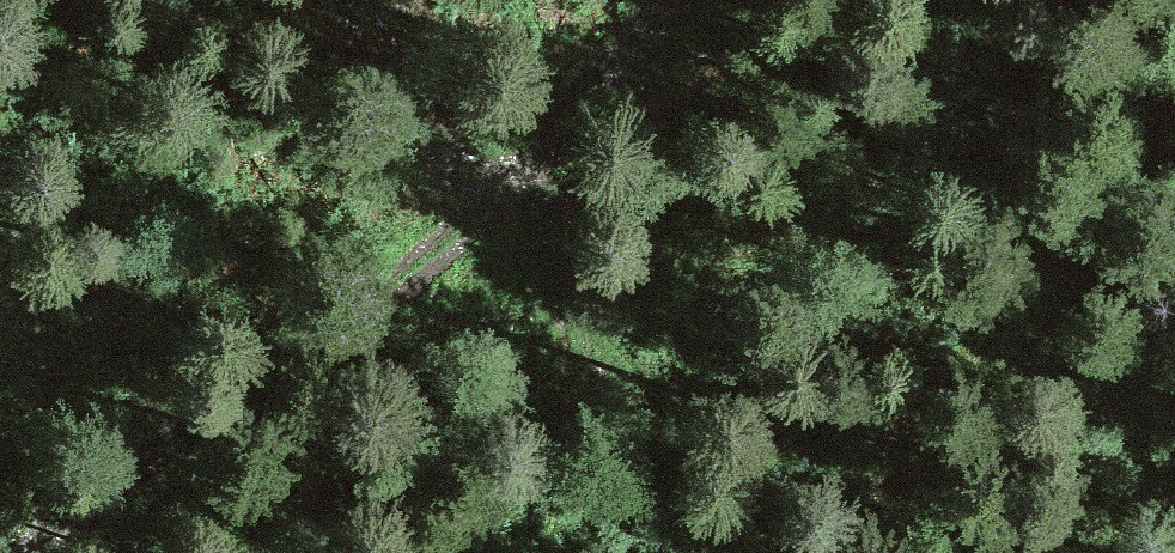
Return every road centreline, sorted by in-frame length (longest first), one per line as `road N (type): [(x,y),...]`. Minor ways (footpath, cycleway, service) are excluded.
road 1 (track): [(690,0),(561,153),(307,355),(92,498),(42,552)]
road 2 (track): [(690,552),(630,405),(565,305),(476,216)]

